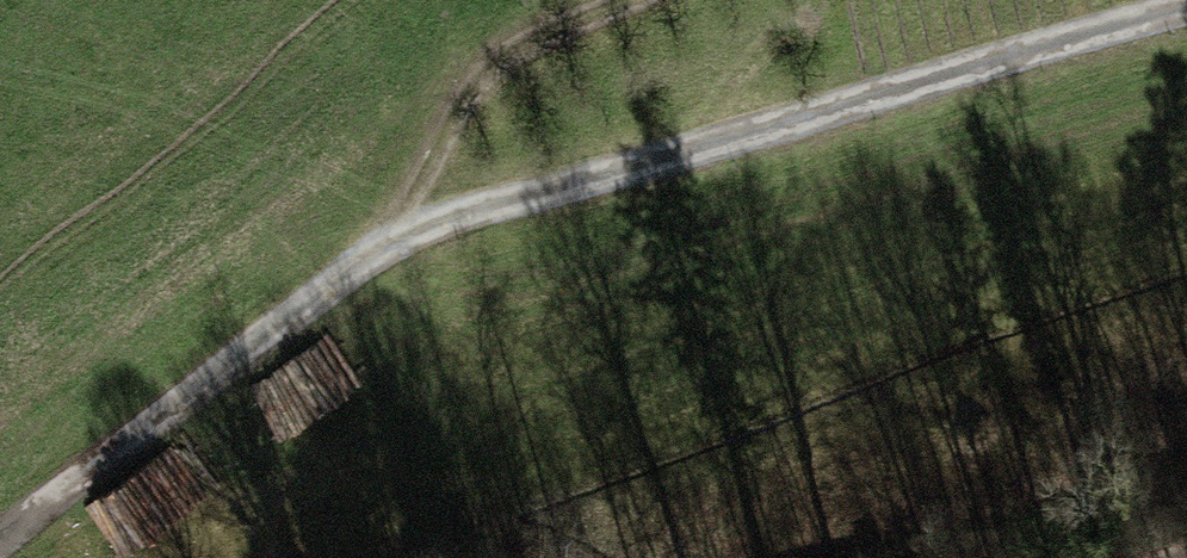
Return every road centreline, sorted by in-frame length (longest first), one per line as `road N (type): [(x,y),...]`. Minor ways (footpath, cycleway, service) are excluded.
road 1 (track): [(1186,17),(395,244),(13,557)]
road 2 (track): [(395,244),(510,61),(643,0)]

